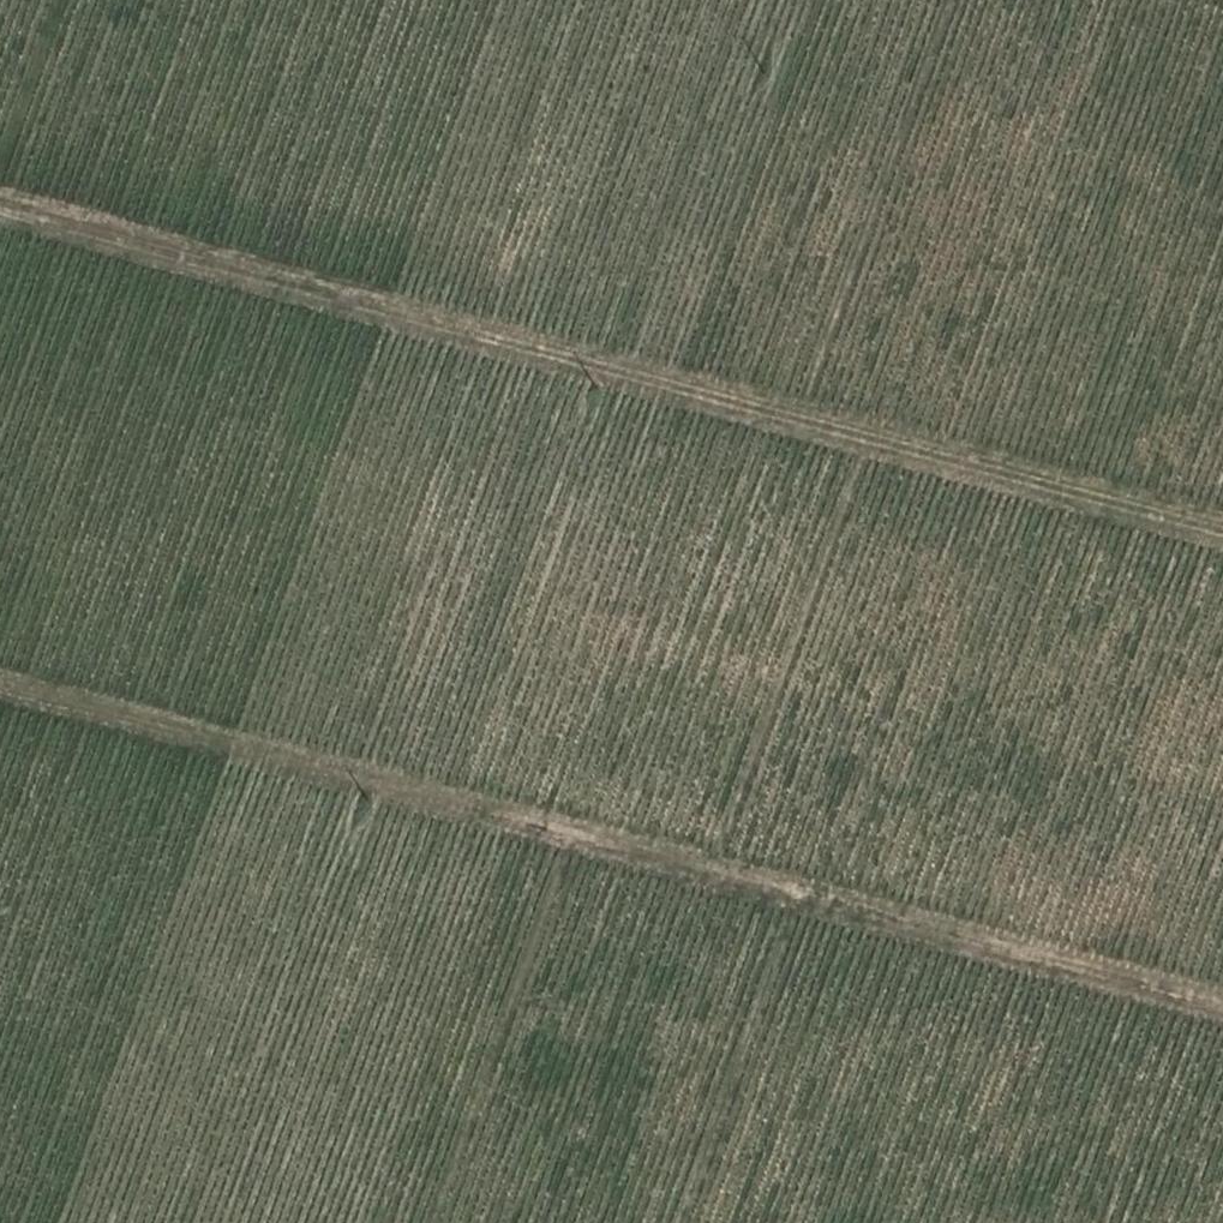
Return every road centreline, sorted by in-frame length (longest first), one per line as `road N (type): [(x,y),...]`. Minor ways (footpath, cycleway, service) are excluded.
road 1 (track): [(0,203),(1222,530)]
road 2 (track): [(1222,1002),(0,685)]

